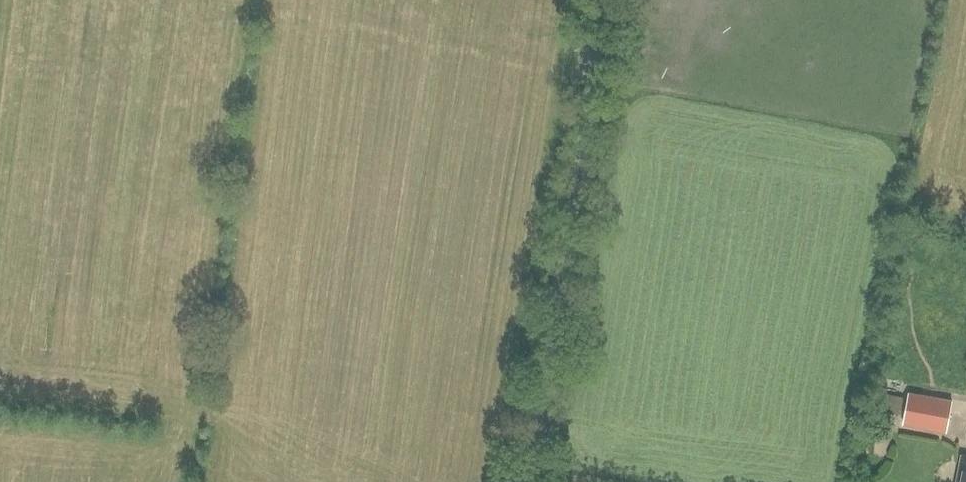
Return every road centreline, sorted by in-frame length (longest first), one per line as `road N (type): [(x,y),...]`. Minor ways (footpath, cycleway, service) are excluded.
road 1 (unclassified): [(529,481),(607,0)]

